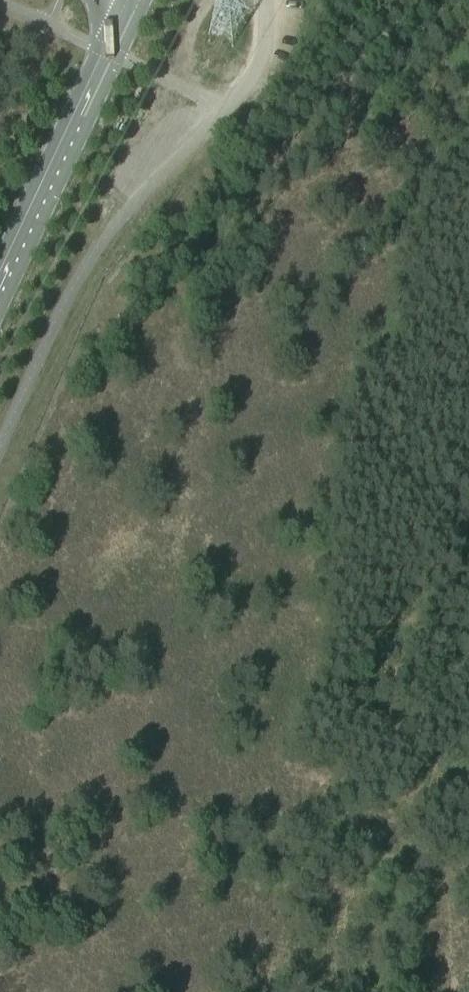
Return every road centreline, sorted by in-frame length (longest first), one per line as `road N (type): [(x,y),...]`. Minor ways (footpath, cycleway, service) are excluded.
road 1 (primary): [(0,287),(131,4)]

